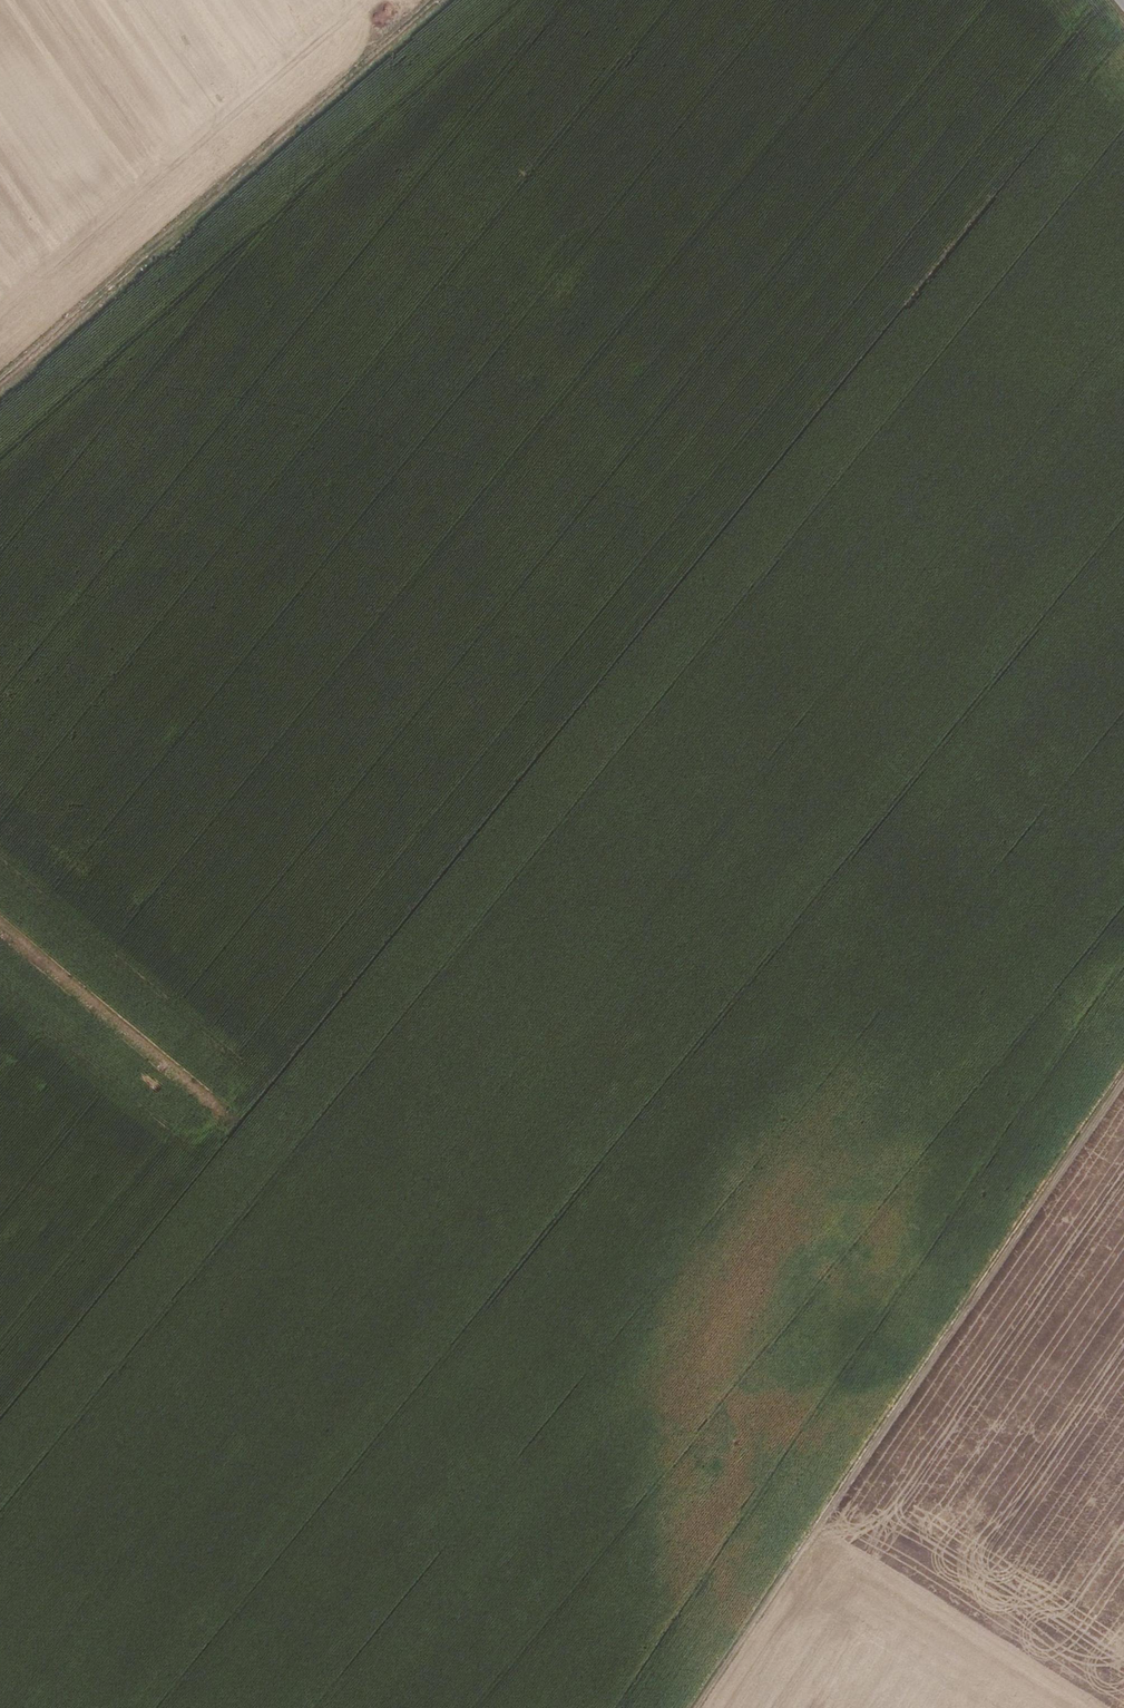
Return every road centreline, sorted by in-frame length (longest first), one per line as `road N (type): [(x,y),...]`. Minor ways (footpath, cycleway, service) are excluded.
road 1 (track): [(1123,1091),(703,1707)]
road 2 (track): [(439,0),(0,391)]

